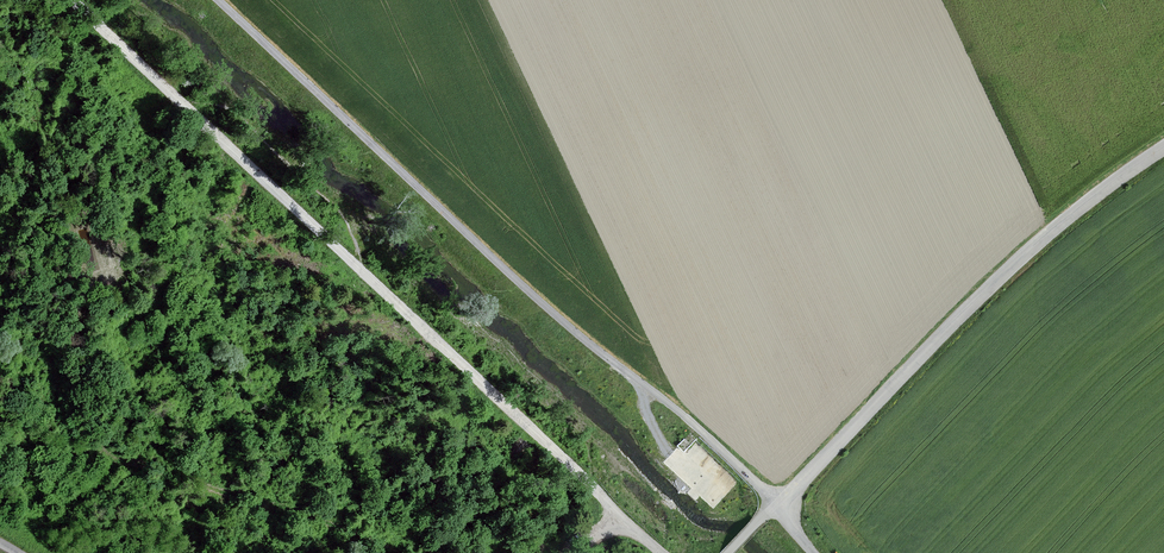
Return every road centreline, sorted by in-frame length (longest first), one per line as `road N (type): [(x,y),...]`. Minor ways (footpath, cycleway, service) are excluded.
road 1 (unclassified): [(71,0),(662,552)]
road 2 (unclassified): [(219,0),(565,324),(695,426),(778,506)]
road 3 (unclassified): [(778,506),(1007,272),(1163,147)]

